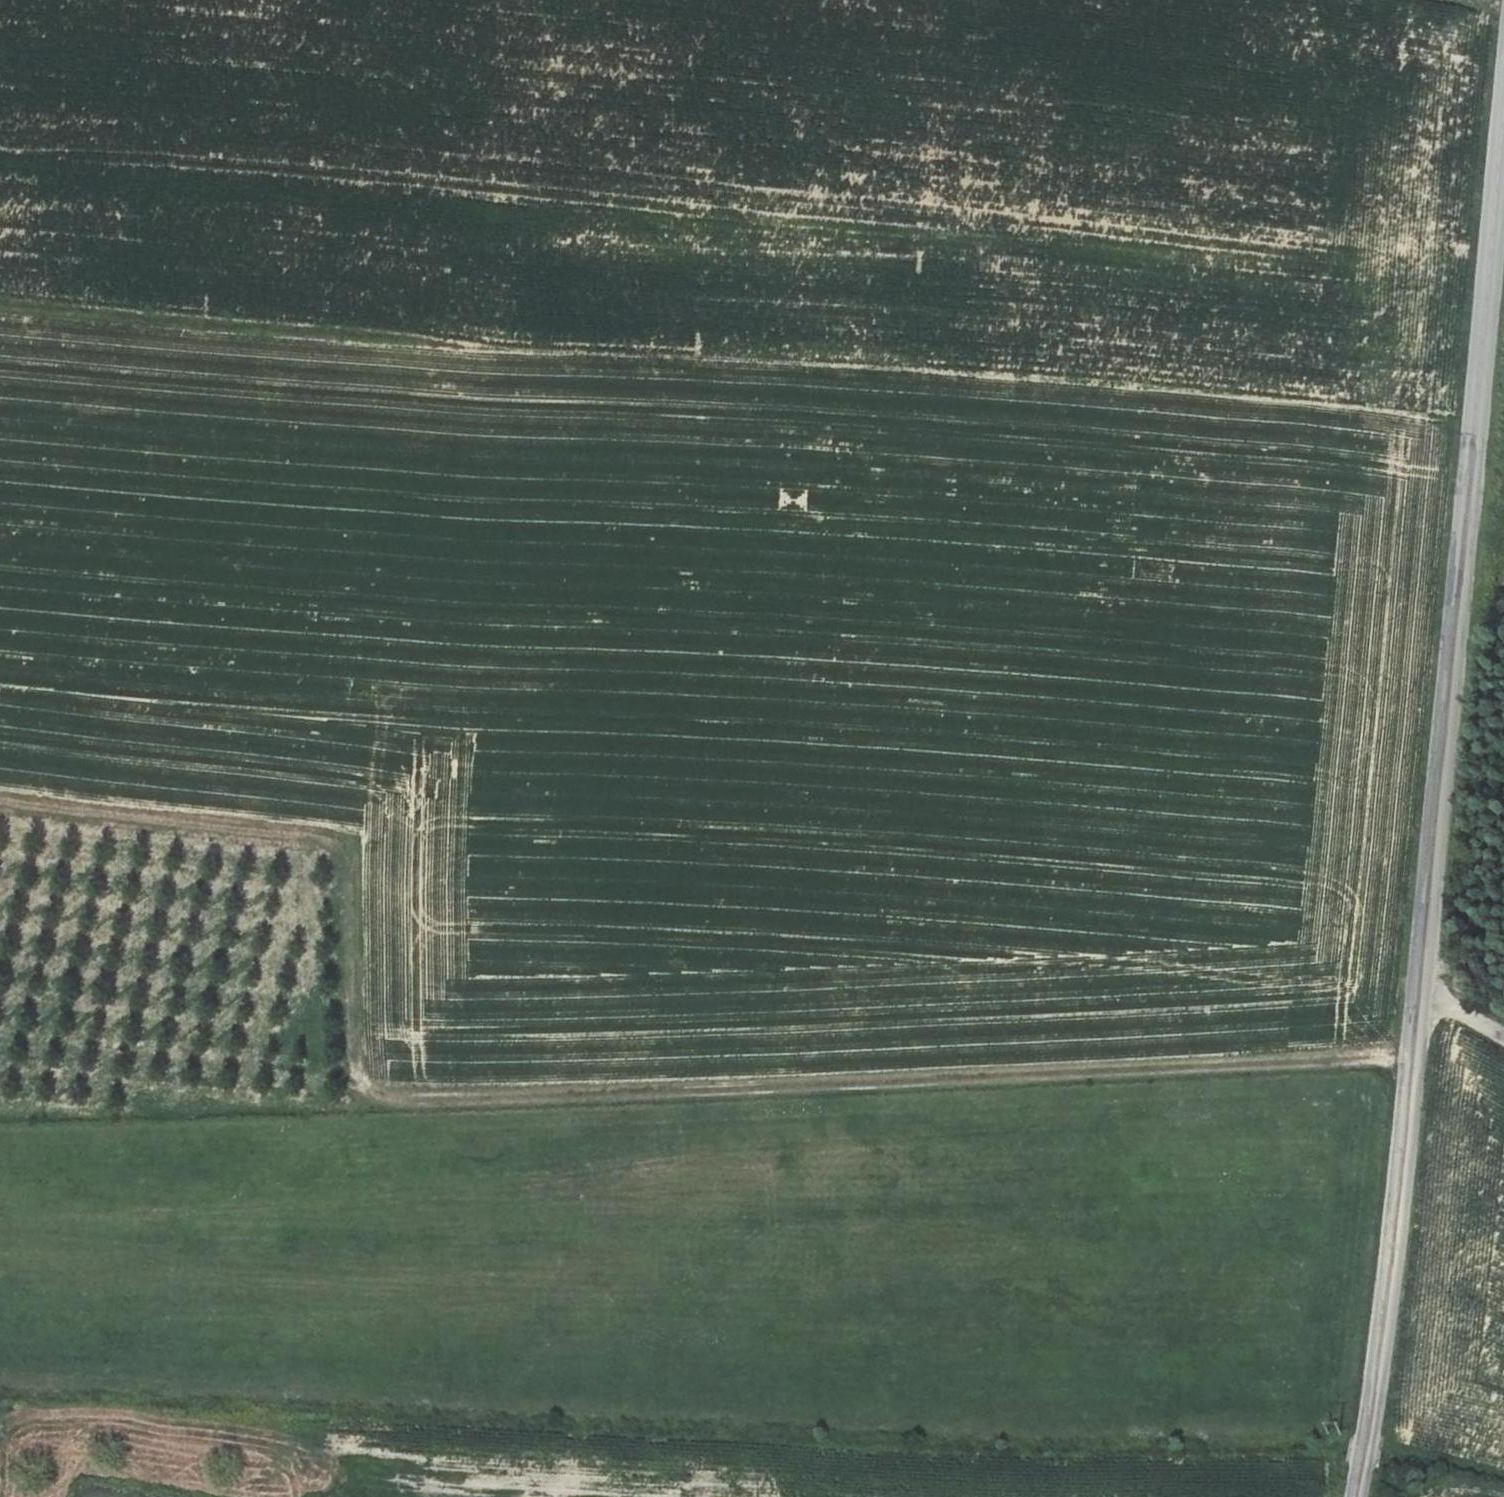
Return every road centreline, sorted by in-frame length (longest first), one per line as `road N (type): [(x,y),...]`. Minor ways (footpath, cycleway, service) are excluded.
road 1 (track): [(1412,1057),(750,1088),(379,1096),(354,1066),(347,858),(340,844),(0,795)]
road 2 (tertiary): [(1503,140),(1402,1168),(1355,1496)]

